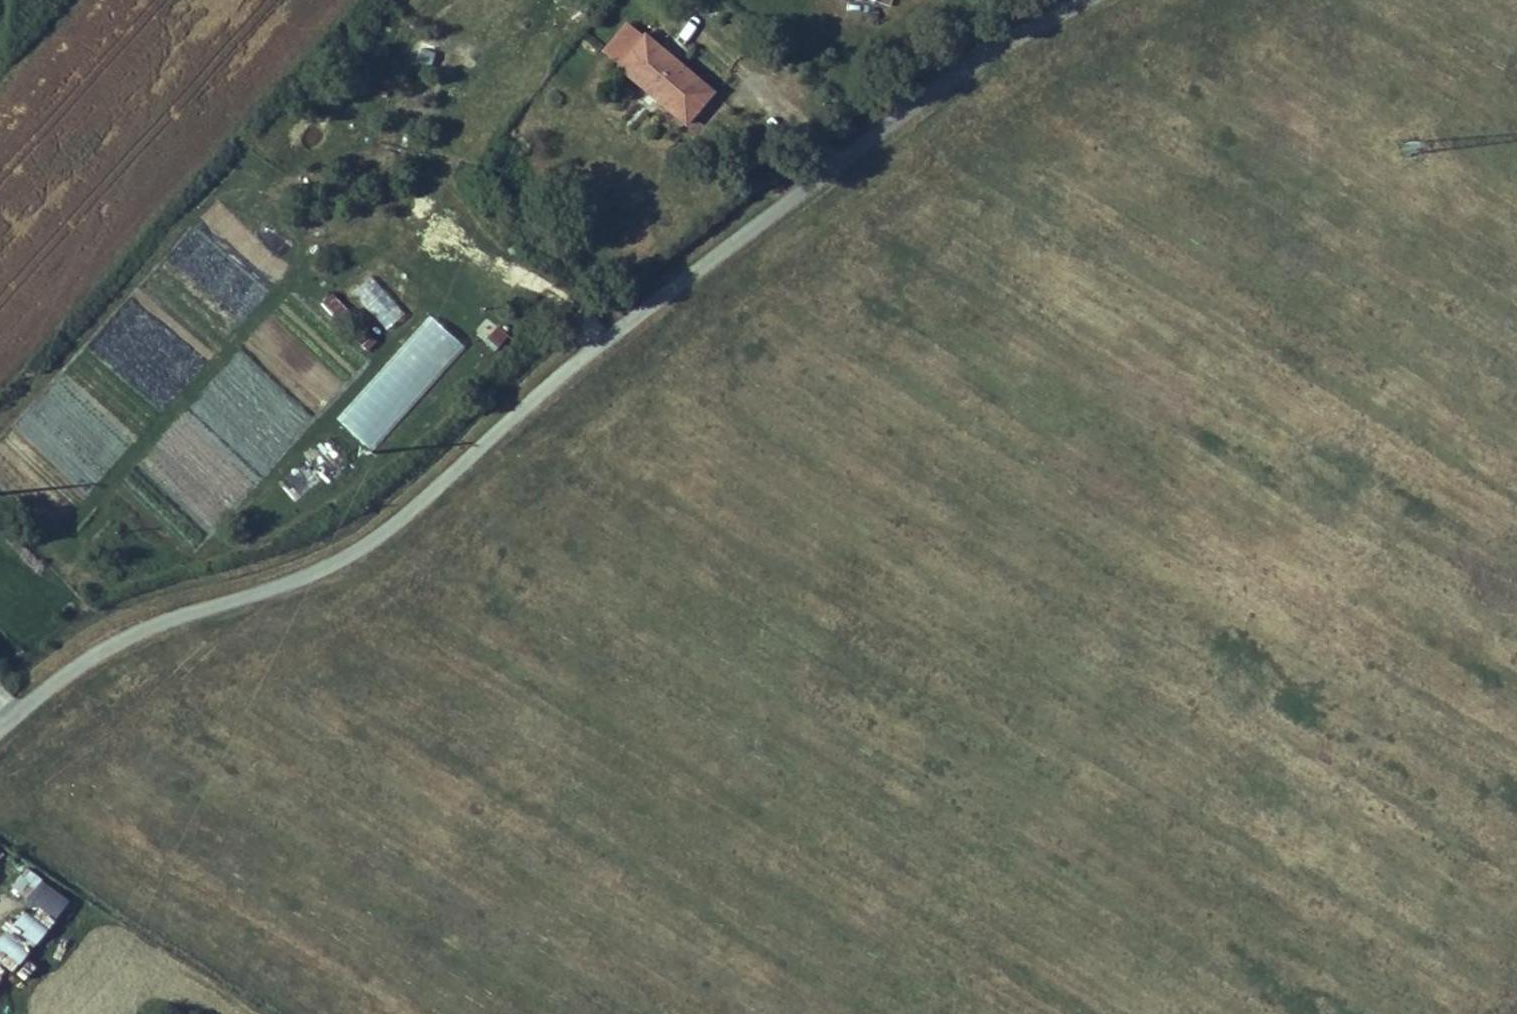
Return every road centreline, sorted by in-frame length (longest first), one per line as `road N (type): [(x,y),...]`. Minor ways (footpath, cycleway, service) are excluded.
road 1 (unclassified): [(0,769),(138,644),(312,592),(726,258),(1142,0)]

